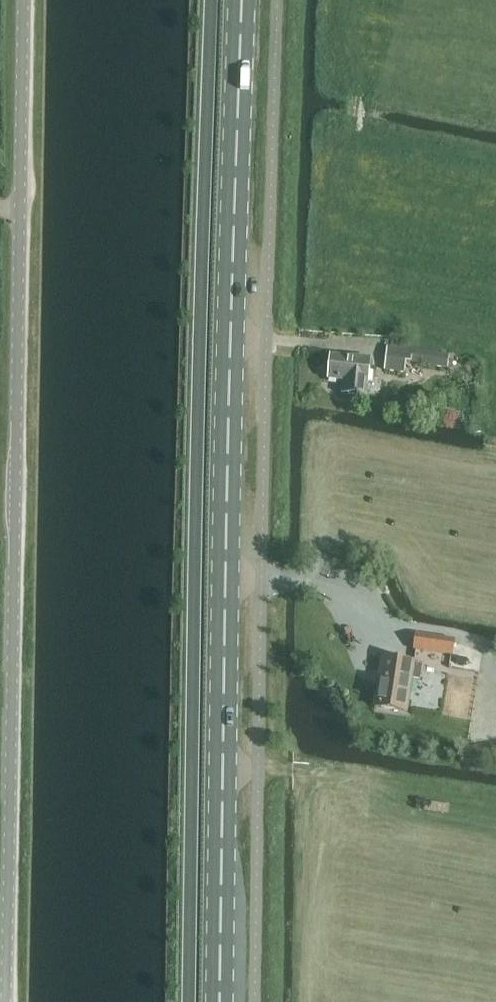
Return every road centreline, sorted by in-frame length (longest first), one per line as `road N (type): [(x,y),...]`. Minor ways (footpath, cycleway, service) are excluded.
road 1 (primary): [(220,1001),(243,0)]
road 2 (unclassified): [(7,1001),(27,0)]

